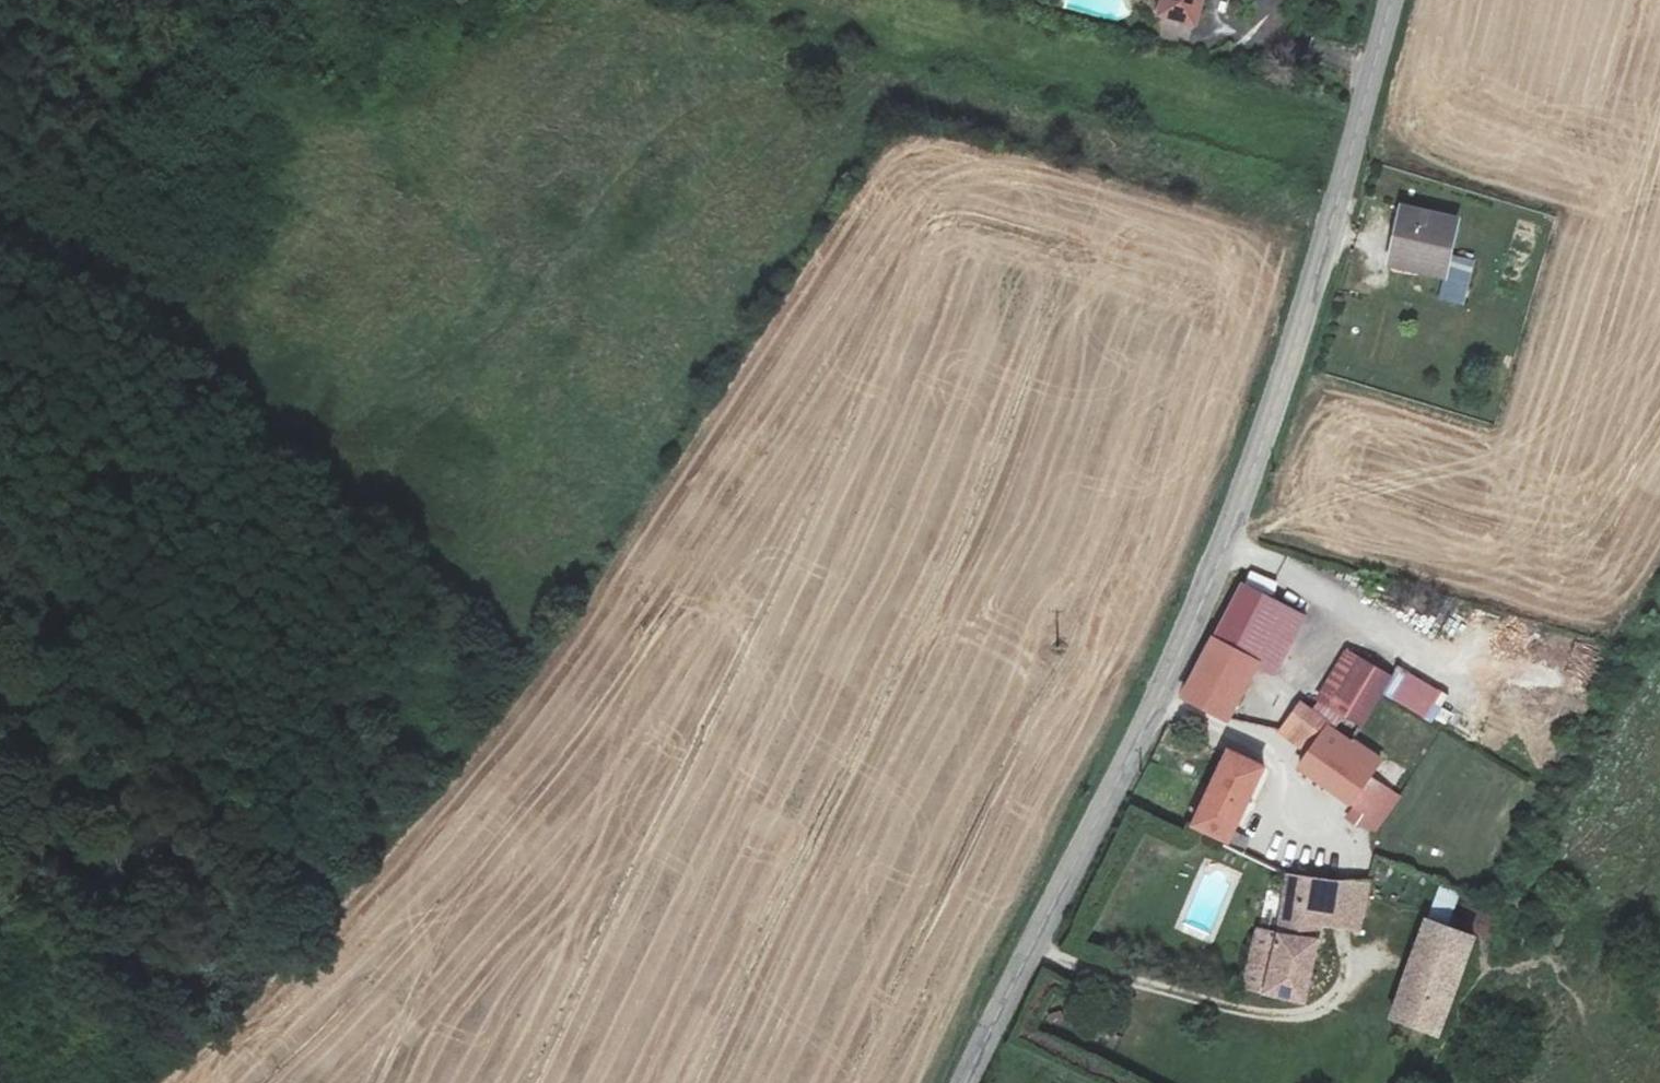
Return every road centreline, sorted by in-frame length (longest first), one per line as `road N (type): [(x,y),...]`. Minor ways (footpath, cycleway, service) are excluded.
road 1 (unclassified): [(964,1082),(1189,635),(1282,382),(1391,0)]

